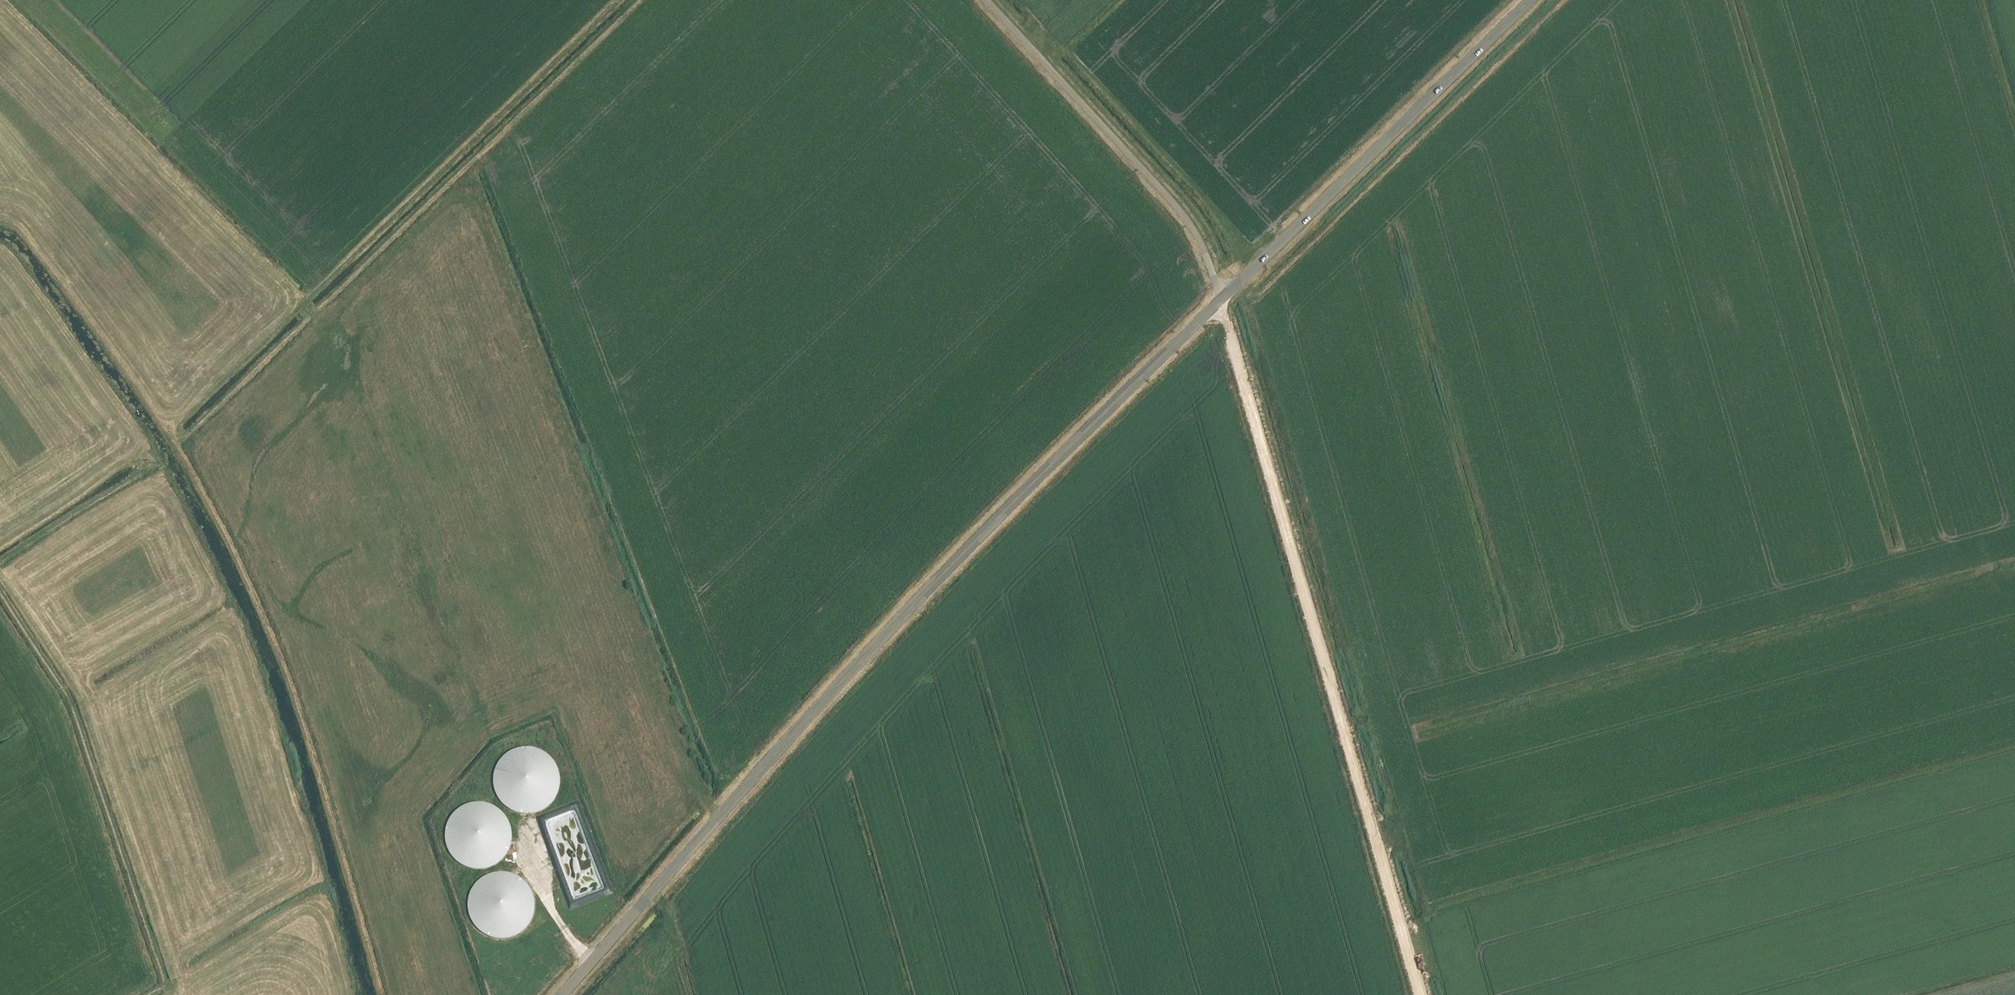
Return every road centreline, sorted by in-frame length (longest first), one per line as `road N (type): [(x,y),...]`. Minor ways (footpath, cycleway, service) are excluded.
road 1 (tertiary): [(562,994),(913,606),(1220,298)]
road 2 (unclassified): [(1421,994),(1220,298)]
road 3 (tertiary): [(1220,298),(1531,0)]
road 4 (unclassified): [(1220,298),(1192,228),(985,0)]

